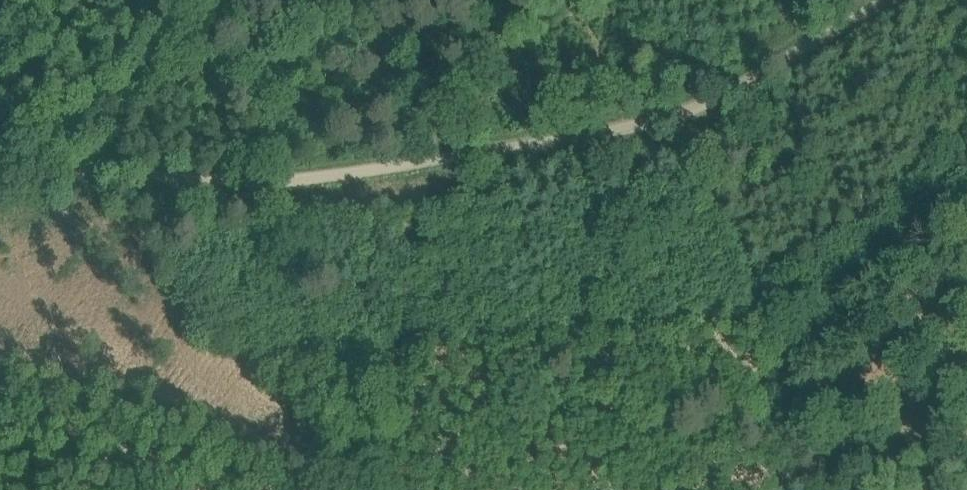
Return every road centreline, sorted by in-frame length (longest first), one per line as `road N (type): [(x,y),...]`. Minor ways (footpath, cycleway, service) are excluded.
road 1 (track): [(0,179),(298,178),(668,119),(888,0)]
road 2 (track): [(668,119),(762,294),(836,489)]
road 3 (track): [(7,177),(205,0)]

